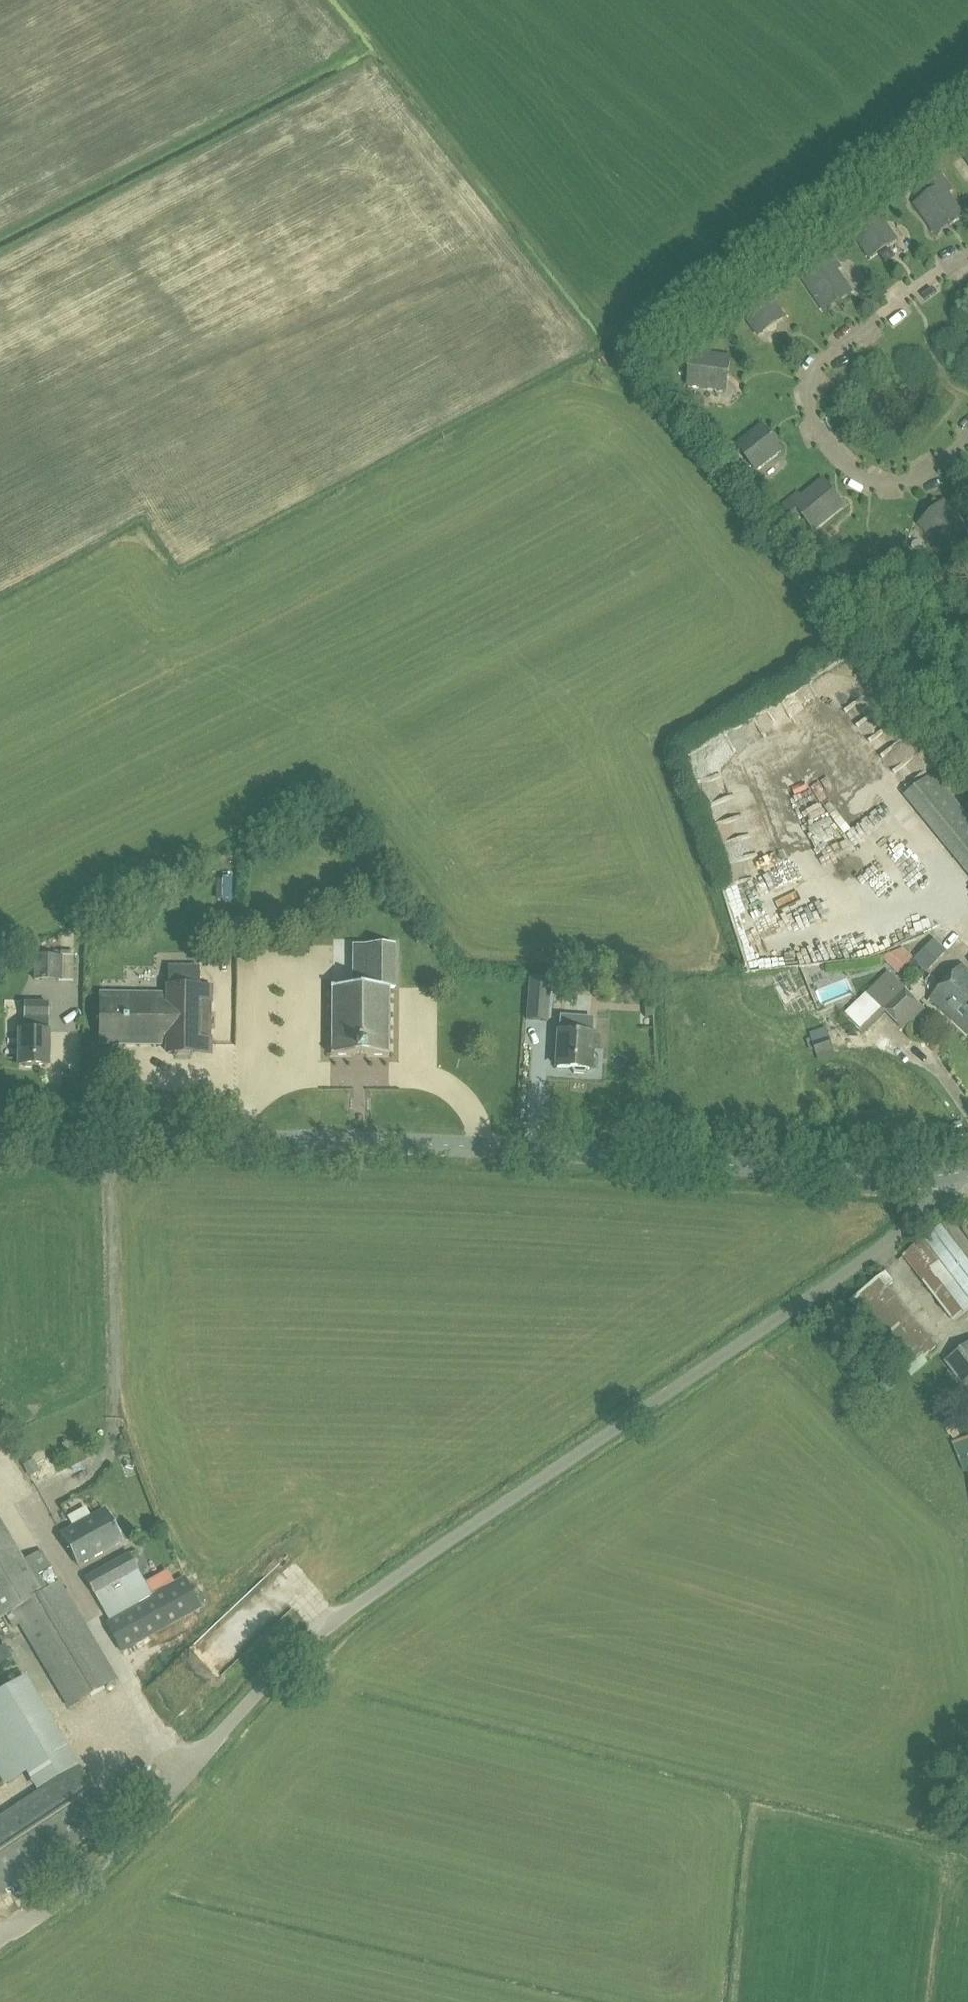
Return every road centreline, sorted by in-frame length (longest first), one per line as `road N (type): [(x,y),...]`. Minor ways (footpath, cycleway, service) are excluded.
road 1 (unclassified): [(0,1942),(96,1870),(303,1649),(779,1319),(910,1222),(960,1172)]
road 2 (tertiary): [(960,1172),(883,1176),(278,1139),(0,1139)]

